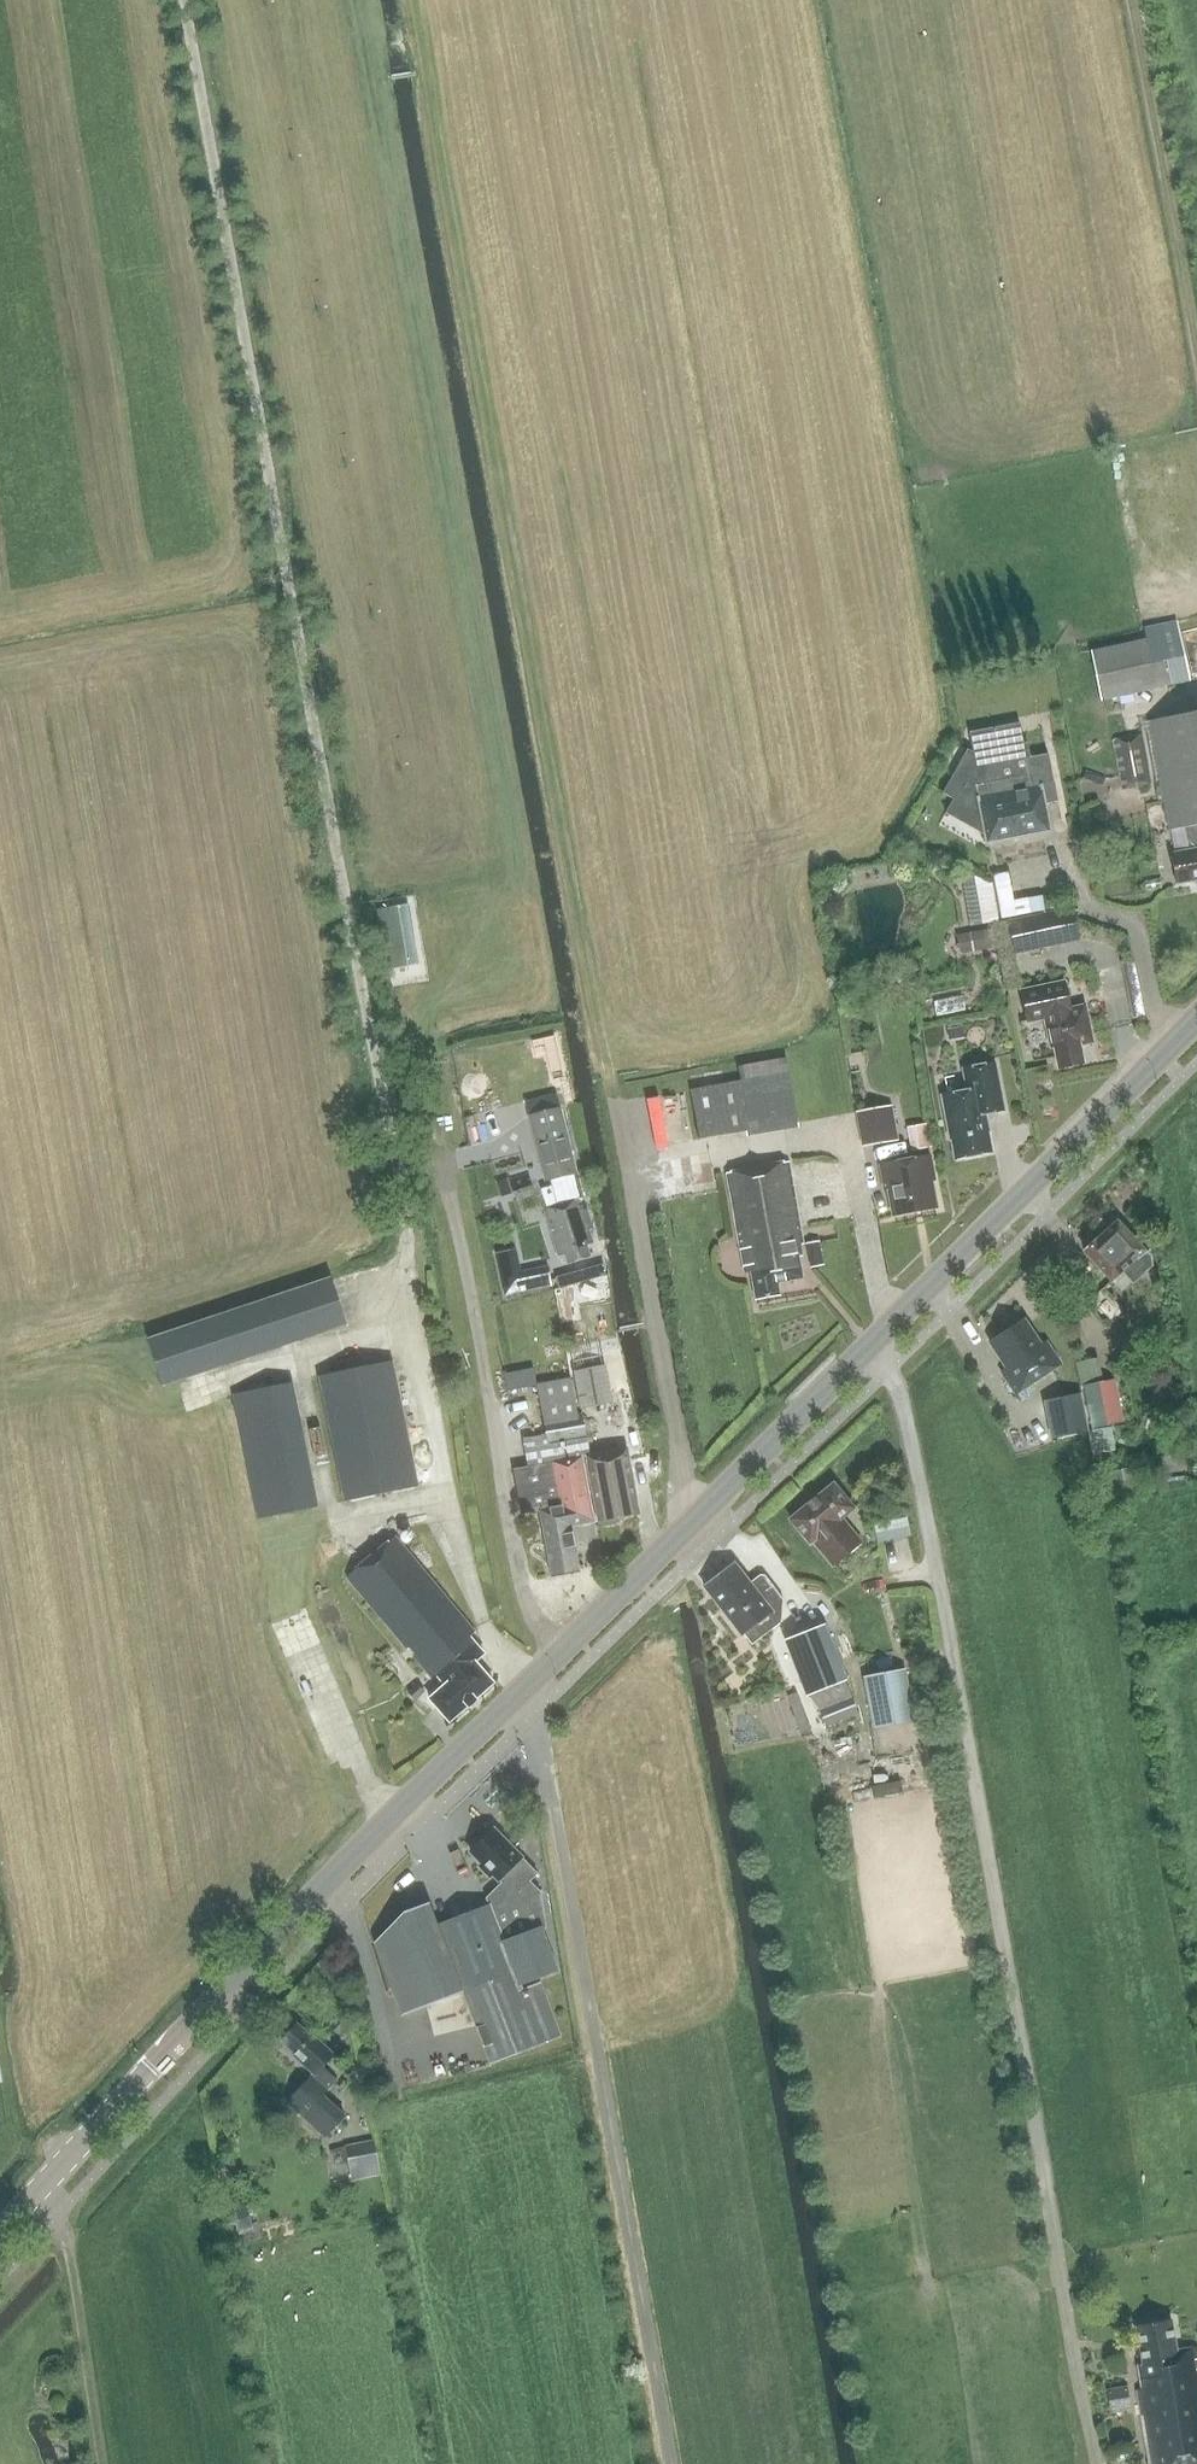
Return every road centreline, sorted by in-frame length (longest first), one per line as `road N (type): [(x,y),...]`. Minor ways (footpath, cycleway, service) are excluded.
road 1 (track): [(868,1348),(901,1395),(1098,2463)]
road 2 (tertiary): [(516,1695),(1196,1017)]
road 3 (unclassified): [(516,1695),(541,1739),(665,2463)]
road 4 (tertiary): [(0,2229),(346,1862),(516,1695)]
road 5 (track): [(45,2183),(67,2252),(104,2463)]

